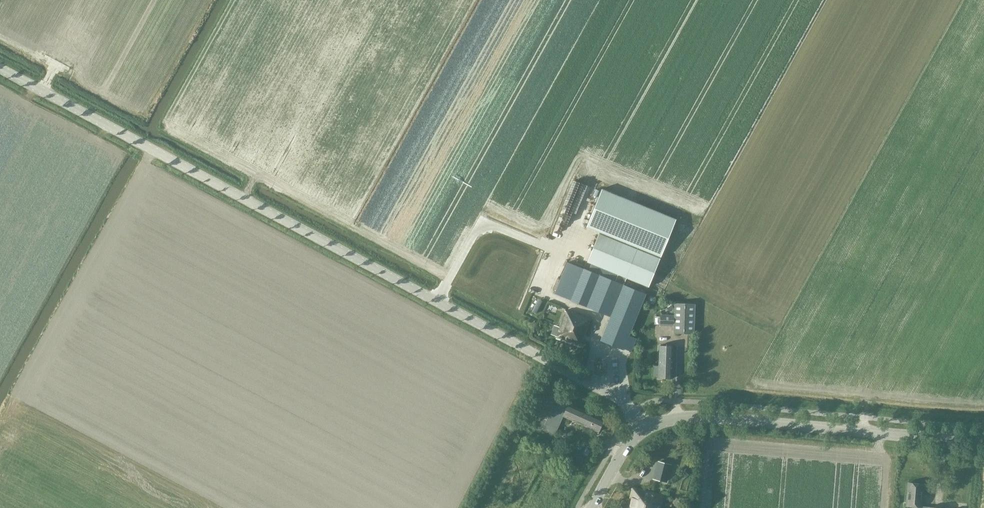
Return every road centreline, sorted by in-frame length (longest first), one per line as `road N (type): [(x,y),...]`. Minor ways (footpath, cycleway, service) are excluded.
road 1 (unclassified): [(645,429),(617,398),(0,69)]
road 2 (tertiary): [(645,429),(684,418),(983,440)]

